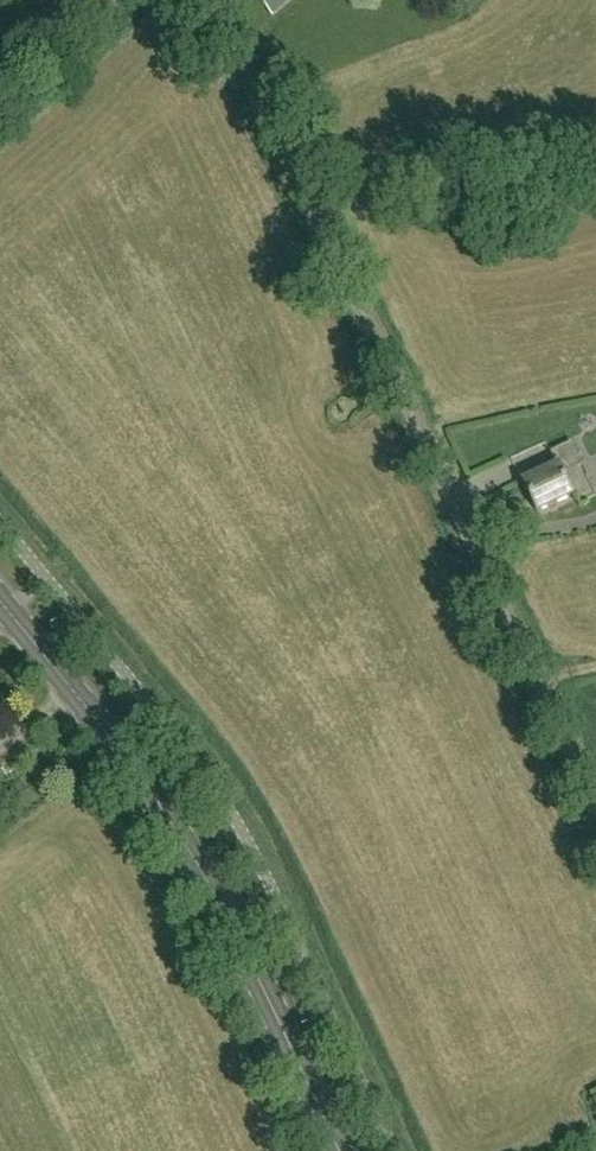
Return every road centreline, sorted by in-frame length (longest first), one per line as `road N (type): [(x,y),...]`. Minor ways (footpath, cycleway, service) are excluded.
road 1 (unclassified): [(595,801),(214,0)]
road 2 (secondary): [(340,1150),(218,898),(166,812),(0,603)]

